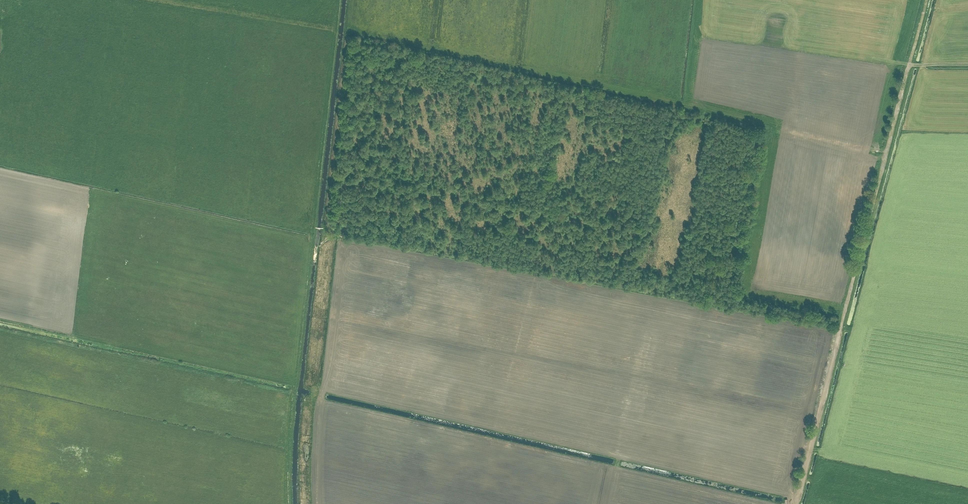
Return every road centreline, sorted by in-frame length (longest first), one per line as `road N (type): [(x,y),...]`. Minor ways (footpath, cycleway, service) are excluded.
road 1 (track): [(925,0),(793,503)]

